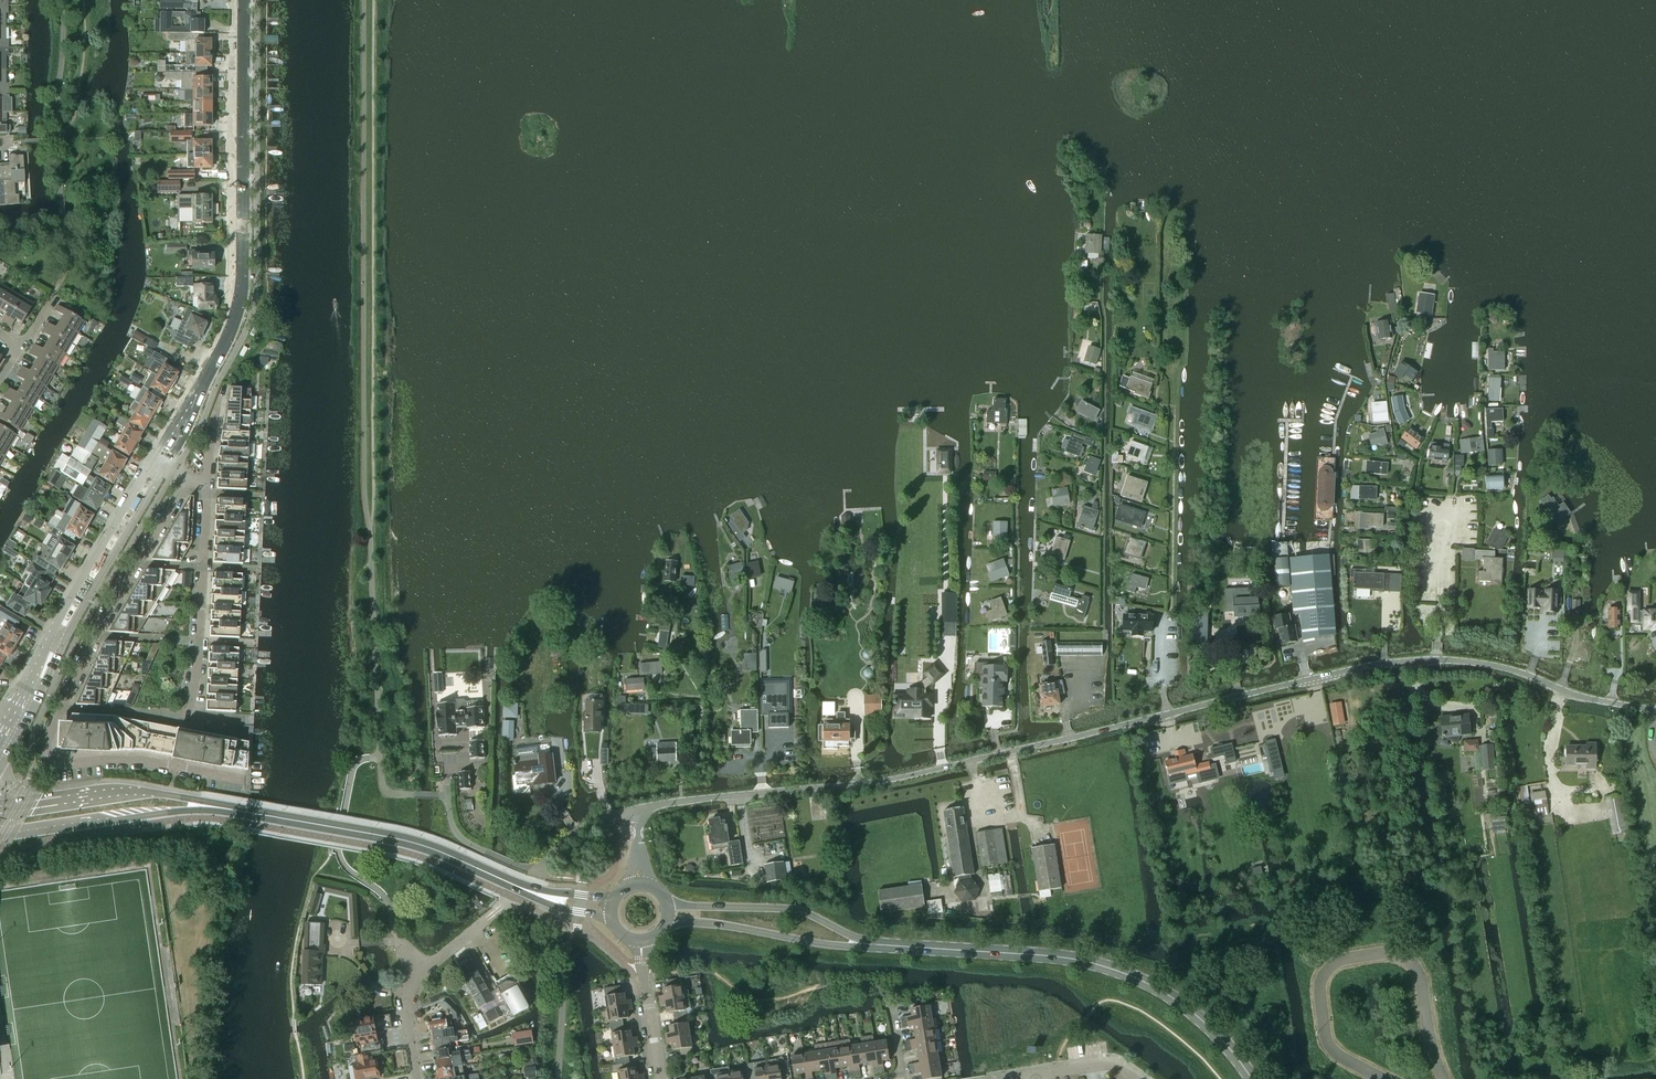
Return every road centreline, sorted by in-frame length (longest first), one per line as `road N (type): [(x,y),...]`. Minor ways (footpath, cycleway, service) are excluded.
road 1 (residential): [(637,810),(941,768),(1386,664),(1500,666),(1577,697),(1655,709)]
road 2 (residential): [(189,478),(93,637),(46,742),(53,765),(176,771)]
road 3 (track): [(1078,687),(1084,665),(1104,654),(1100,266)]
road 4 (secondary): [(206,378),(242,285),(245,0)]
road 5 (secondary): [(1252,1078),(1216,1034),(1158,989),(1100,965),(949,949)]
road 6 (secondary): [(6,758),(170,466)]
road 7 (secondary): [(516,886),(401,839),(197,806)]
road 8 (track): [(993,731),(1015,730),(1019,656),(1015,500),(998,474),(1000,430)]
road 9 (secondary): [(155,456),(0,729)]
road 10 (secondary): [(949,949),(854,938),(794,909),(667,903)]
road 11 (residential): [(176,771),(200,641),(206,485)]
road 12 (secondary): [(666,925),(857,948),(949,949)]
road 13 (residential): [(447,796),(459,835),(536,872),(589,822),(637,810)]
road 14 (track): [(1160,627),(1172,603),(1175,406),(1160,404)]
road 15 (secondary): [(0,836),(197,806)]
road 16 (secondary): [(197,806),(145,793),(37,805)]
road 17 (residential): [(410,981),(516,886)]
road 18 (residential): [(661,1078),(641,941)]

